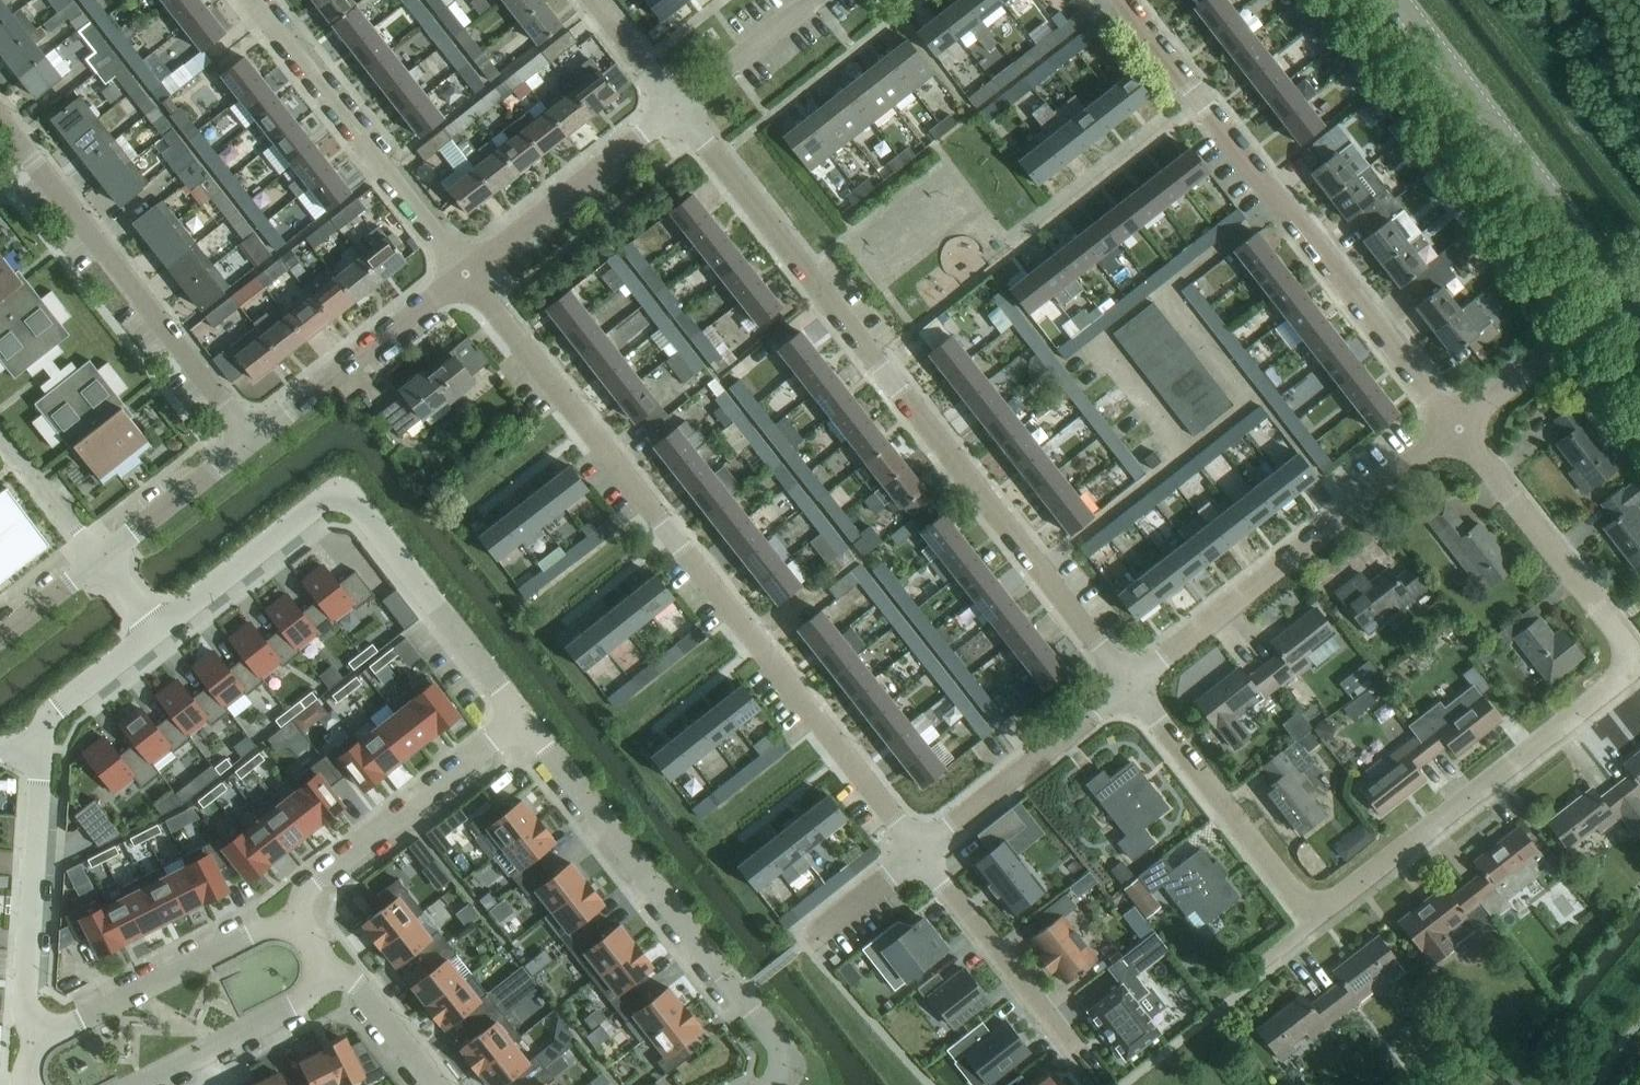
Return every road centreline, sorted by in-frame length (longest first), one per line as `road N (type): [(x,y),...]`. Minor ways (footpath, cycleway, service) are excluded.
road 1 (residential): [(1130,689),(1303,901),(1317,903),(1333,899),(1616,678),(1627,658),(1619,634),(1456,427)]
road 2 (residential): [(1130,689),(677,109)]
road 3 (residential): [(920,852),(465,274)]
road 4 (residential): [(1456,427),(1122,0)]
road 5 (residential): [(157,631),(337,495),(519,716)]
road 6 (residential): [(519,716),(781,1042),(786,1065),(771,1084)]
road 7 (residential): [(1130,689),(1456,427)]
road 8 (residential): [(252,438),(0,117)]
road 9 (tertiary): [(1624,293),(1407,0)]
road 10 (residential): [(251,0),(465,274)]
road 11 (residential): [(40,721),(49,733),(34,1031)]
road 12 (residential): [(519,716),(318,876),(292,917)]
road 13 (residential): [(292,917),(34,1031)]
road 14 (residential): [(252,438),(465,274)]
road 15 (residential): [(465,274),(677,109)]
road 16 (residential): [(920,852),(1130,689)]
road 17 (residential): [(1074,1055),(920,852)]
road 18 (residential): [(128,1084),(287,1007),(329,967)]
road 19 (residential): [(1456,427),(1624,293)]
road 20 (residential): [(97,558),(252,438)]
road 21 (residential): [(677,109),(816,0)]
road 22 (residential): [(329,967),(360,985),(436,1084)]
road 23 (residential): [(0,434),(97,558)]
road 24 (residential): [(40,721),(157,631)]
road 25 (residential): [(677,109),(591,0)]
road 26 (residential): [(0,633),(97,558)]

